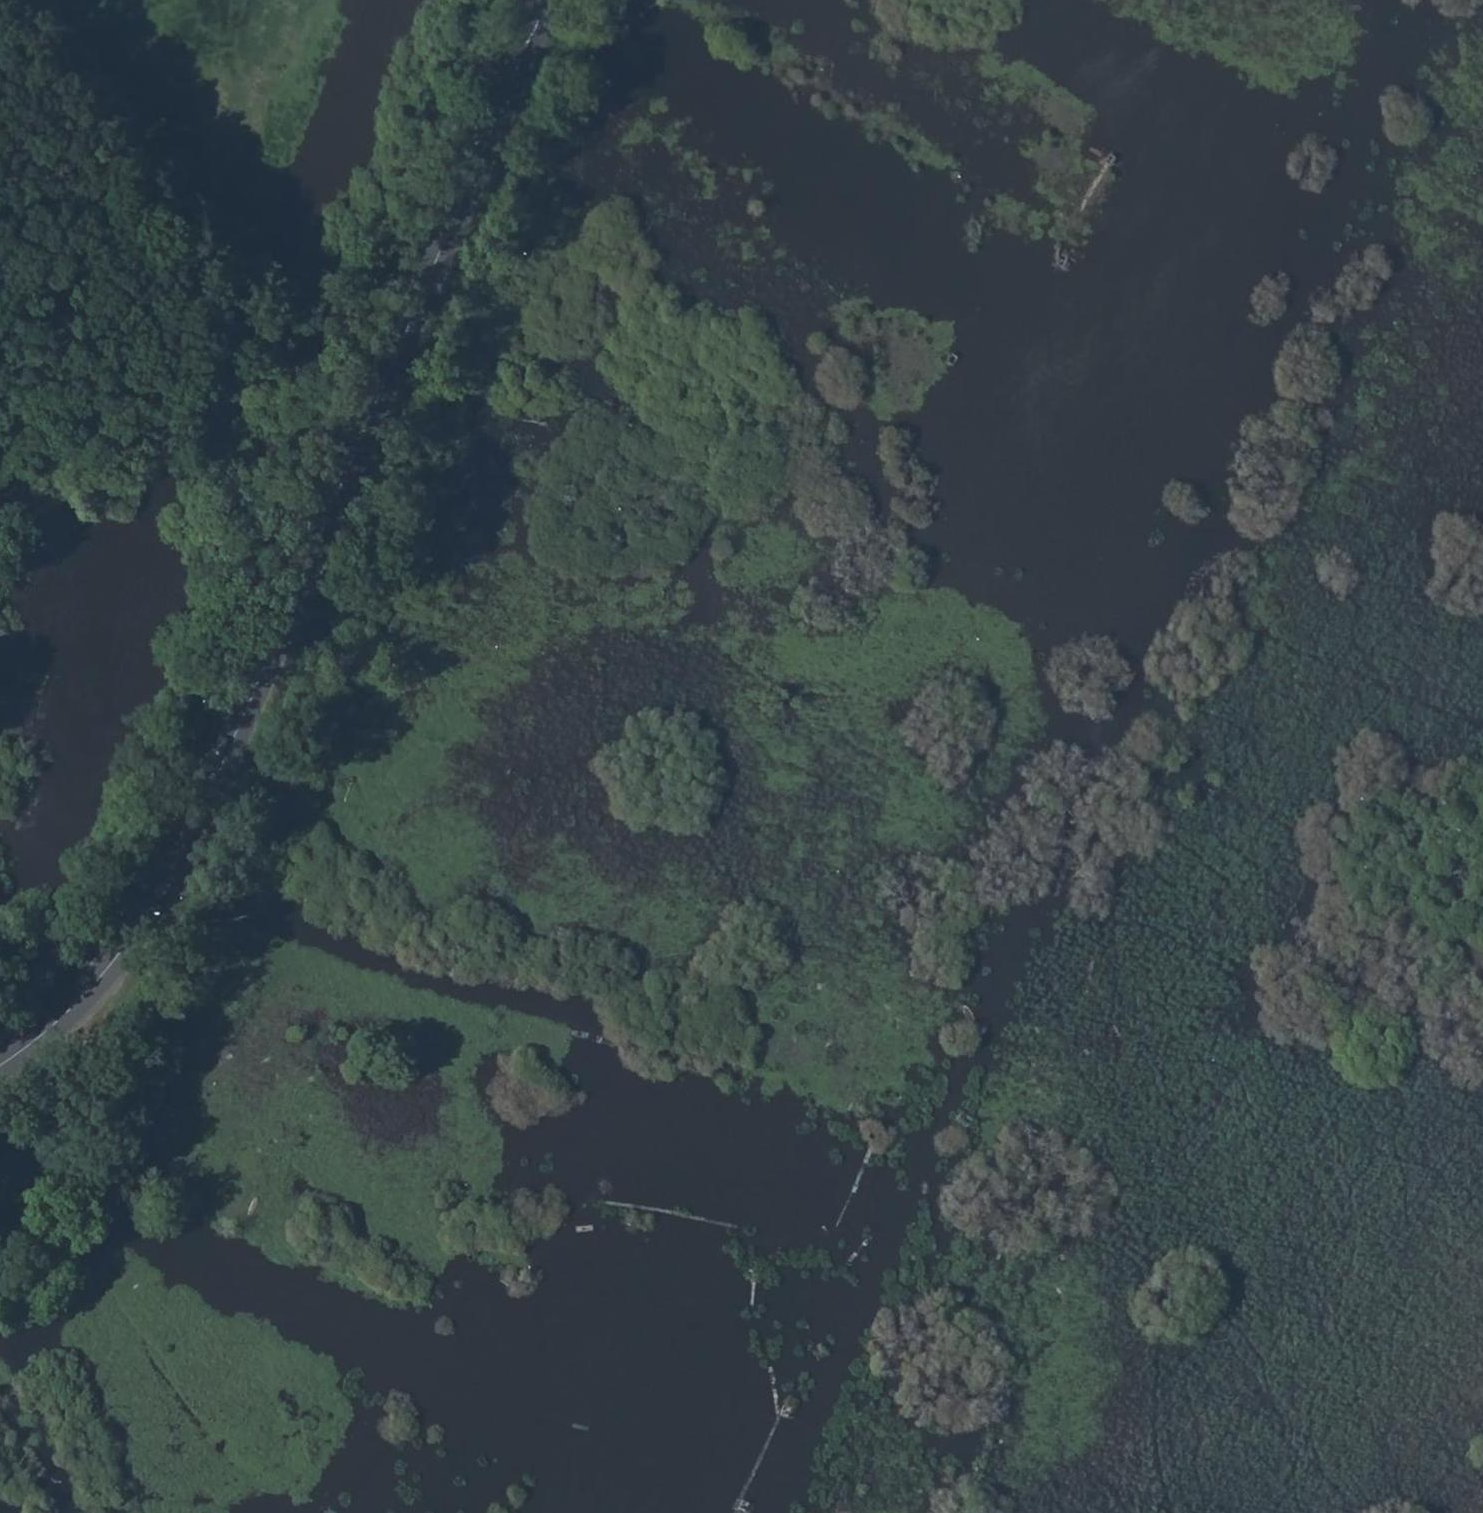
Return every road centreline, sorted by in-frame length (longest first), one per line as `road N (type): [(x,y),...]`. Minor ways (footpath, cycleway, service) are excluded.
road 1 (tertiary): [(0,1055),(83,990),(125,937),(221,767),(546,0)]

